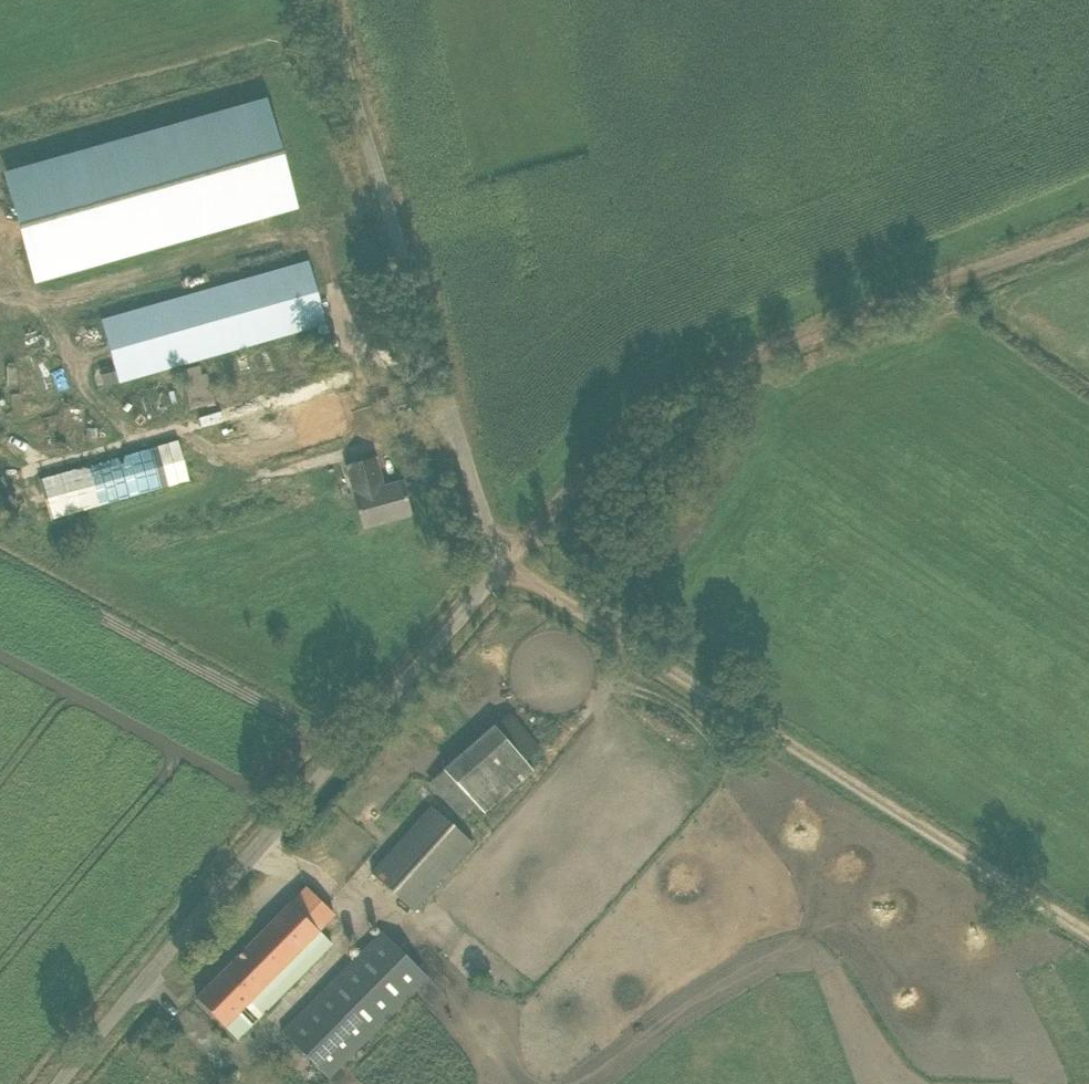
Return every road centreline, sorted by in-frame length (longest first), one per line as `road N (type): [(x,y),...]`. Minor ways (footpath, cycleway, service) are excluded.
road 1 (unclassified): [(43,1083),(454,615),(507,569),(323,0)]
road 2 (track): [(1088,934),(507,569)]
road 3 (track): [(1088,240),(684,398),(602,462),(507,569)]

